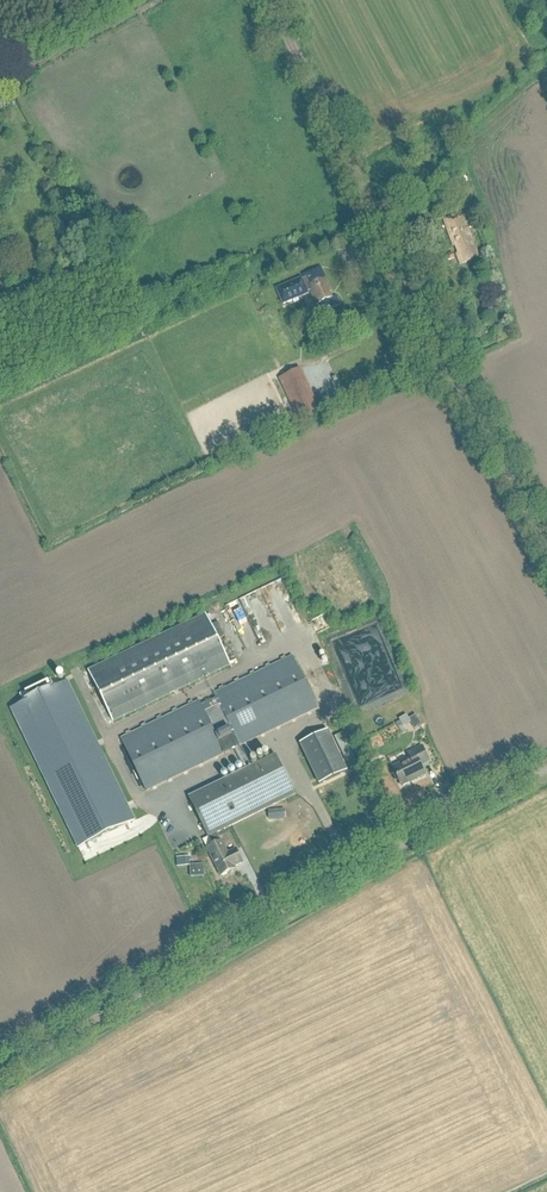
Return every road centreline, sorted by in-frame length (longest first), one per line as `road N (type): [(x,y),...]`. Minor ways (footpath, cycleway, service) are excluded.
road 1 (unclassified): [(0,1082),(546,772)]
road 2 (unclassified): [(546,542),(450,353),(403,301),(362,182),(267,0)]

